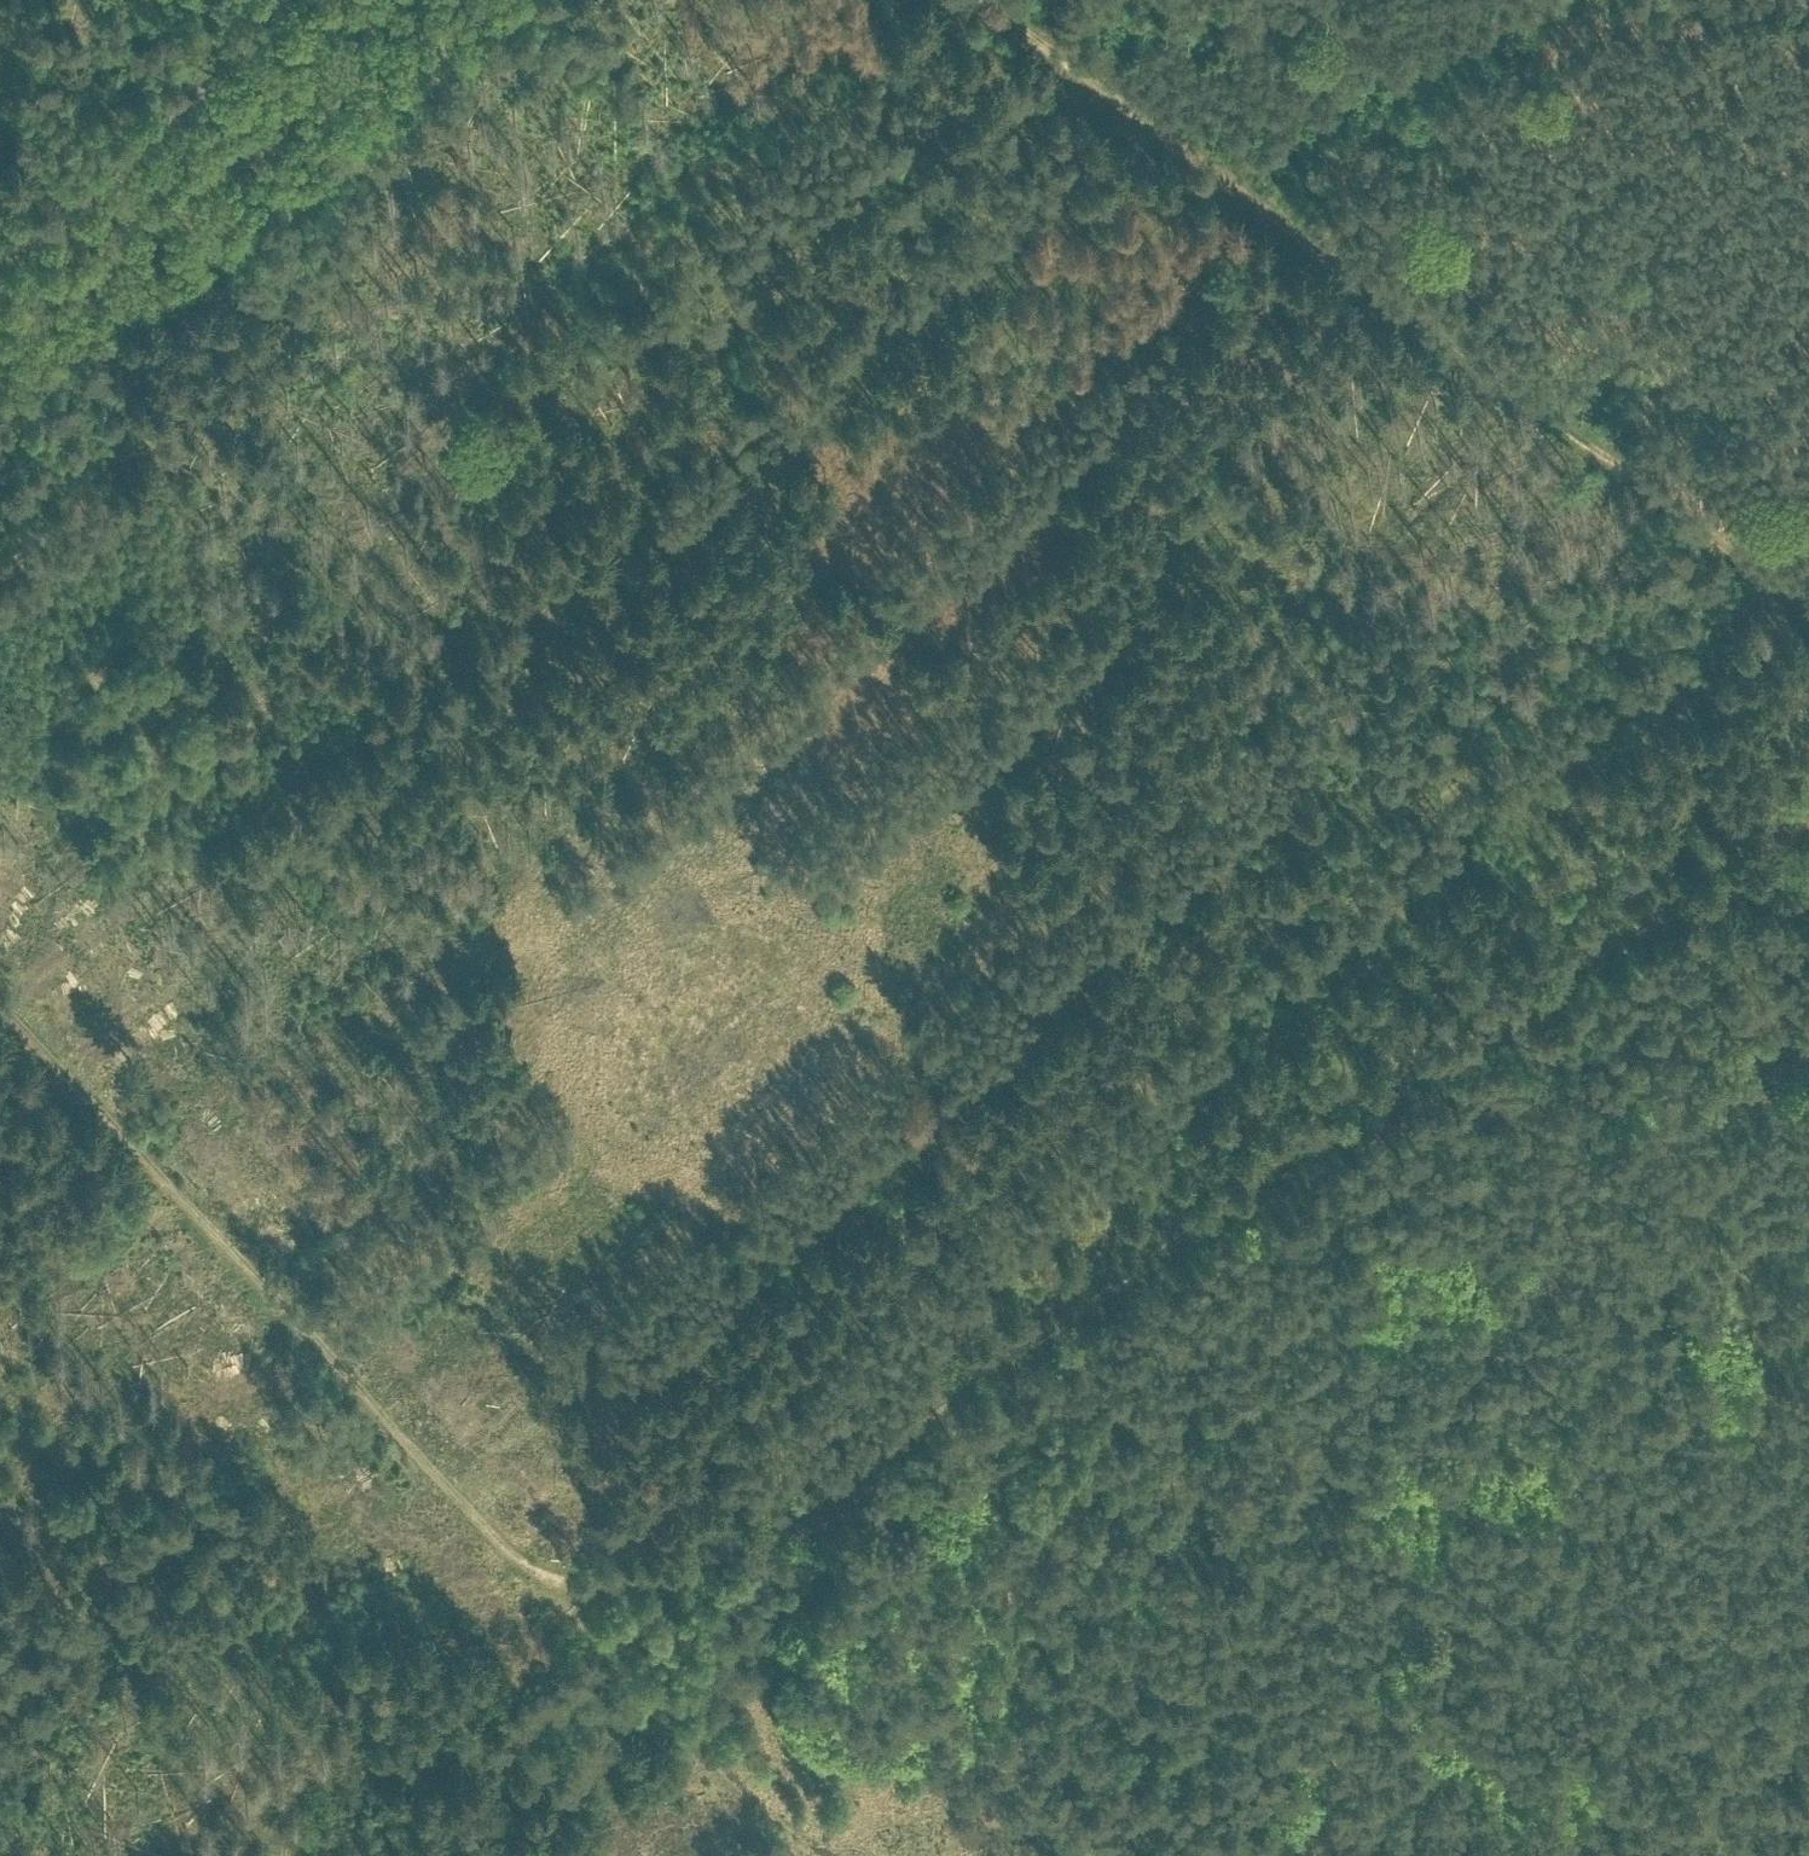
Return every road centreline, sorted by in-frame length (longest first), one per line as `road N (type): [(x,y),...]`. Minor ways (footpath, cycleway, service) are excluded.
road 1 (track): [(994,0),(1808,587)]
road 2 (track): [(304,0),(0,264)]

